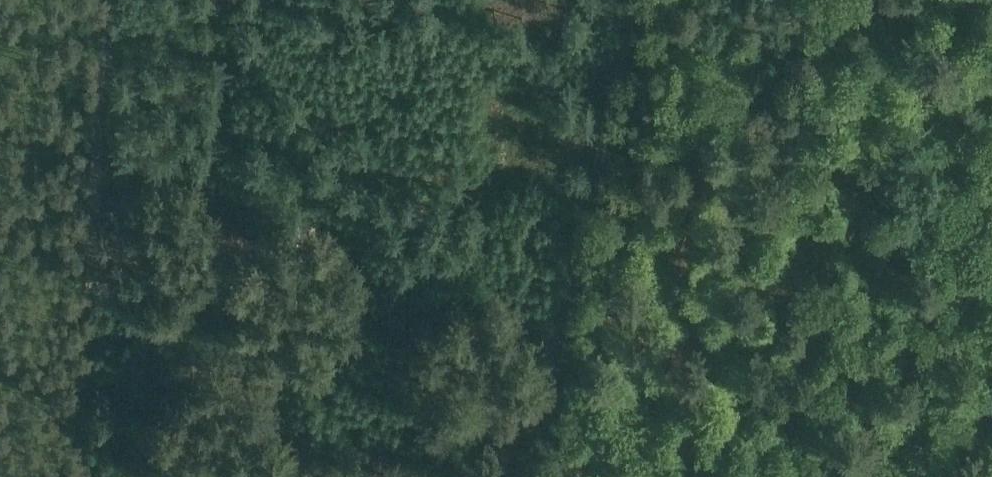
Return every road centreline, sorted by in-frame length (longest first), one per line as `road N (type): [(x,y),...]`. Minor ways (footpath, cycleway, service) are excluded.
road 1 (track): [(637,0),(523,476)]
road 2 (track): [(83,476),(110,0)]

